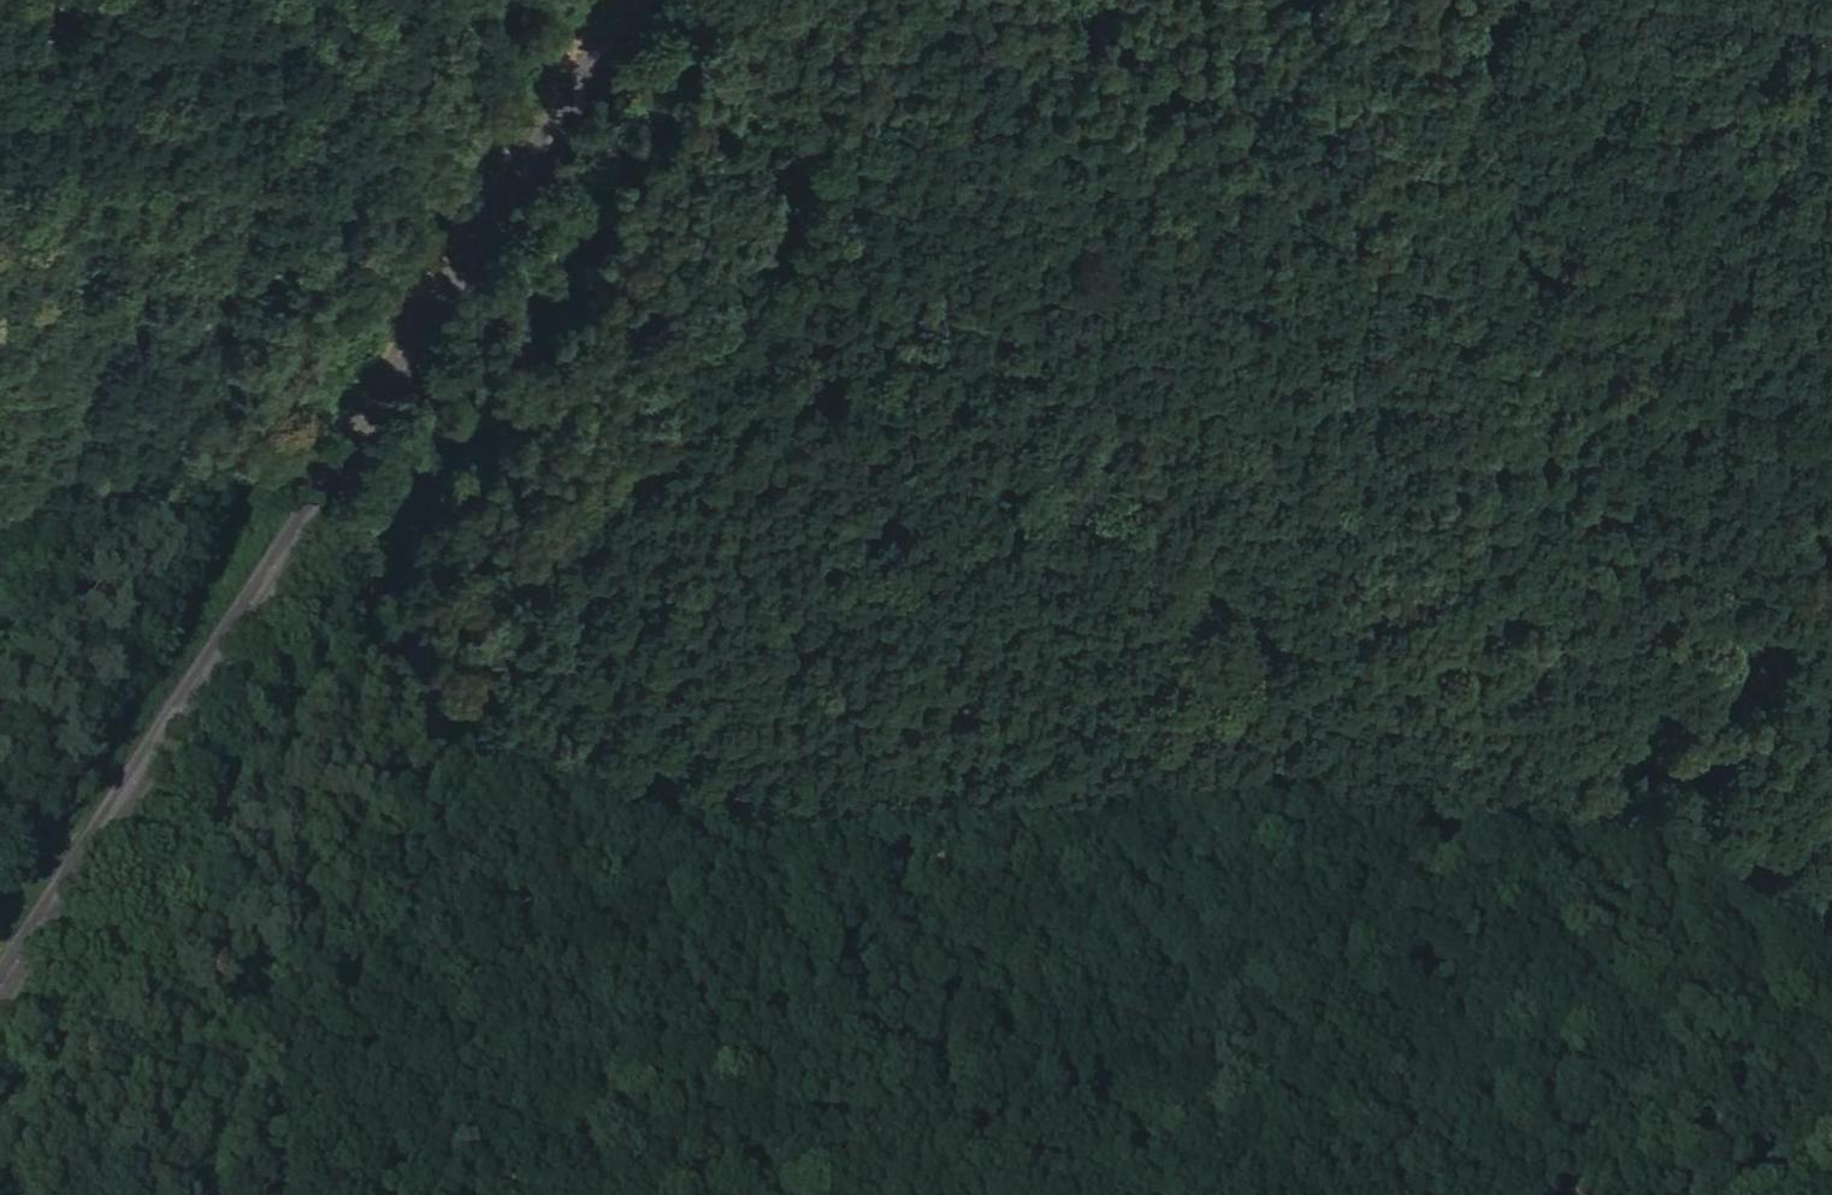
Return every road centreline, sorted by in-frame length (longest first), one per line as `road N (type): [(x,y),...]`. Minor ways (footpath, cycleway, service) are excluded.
road 1 (tertiary): [(611,0),(0,953)]

